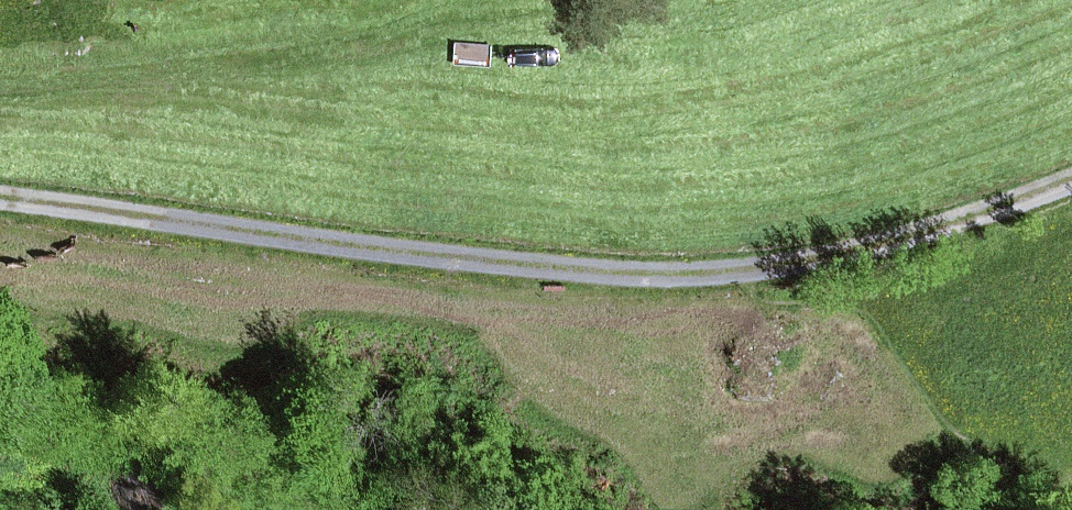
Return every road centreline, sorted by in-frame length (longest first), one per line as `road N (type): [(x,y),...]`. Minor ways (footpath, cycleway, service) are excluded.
road 1 (track): [(0,204),(617,272),(783,265)]
road 2 (track): [(567,0),(468,28),(0,79)]
road 3 (track): [(783,265),(1071,174)]

